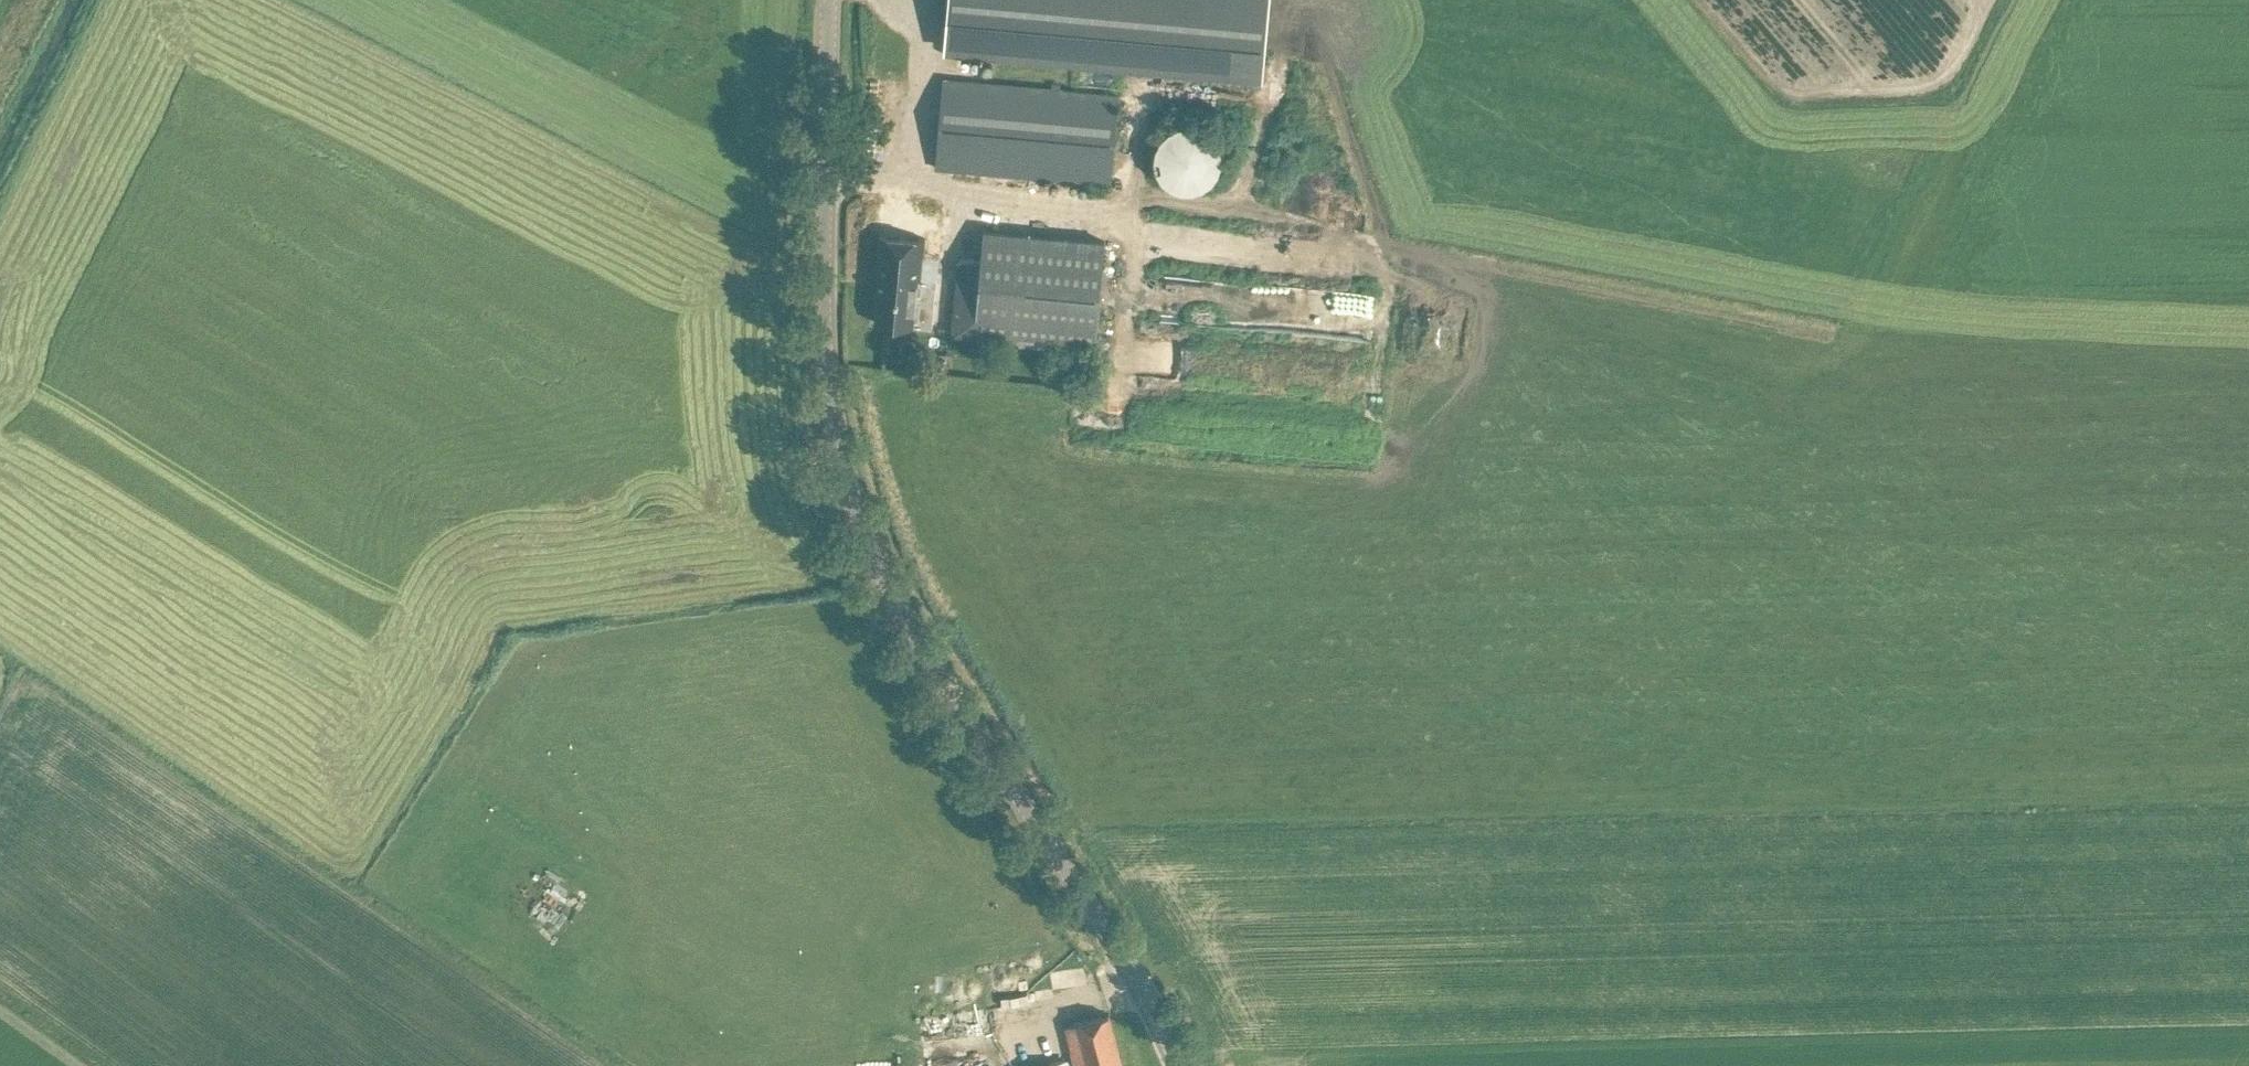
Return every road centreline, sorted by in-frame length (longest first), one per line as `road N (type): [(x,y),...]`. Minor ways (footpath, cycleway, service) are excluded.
road 1 (unclassified): [(1180,1065),(1144,990),(910,627),(853,498),(825,357),(830,0)]

